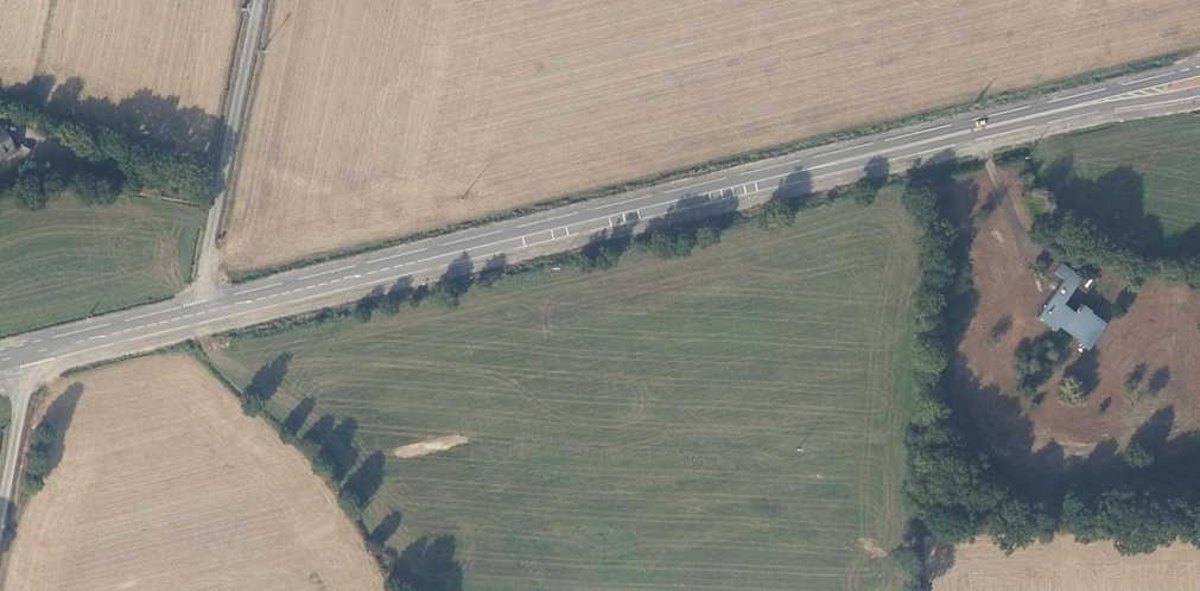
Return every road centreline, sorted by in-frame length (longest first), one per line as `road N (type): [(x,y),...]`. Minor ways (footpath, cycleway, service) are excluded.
road 1 (secondary): [(206,311),(1199,77)]
road 2 (unclassified): [(260,0),(206,260),(206,311)]
road 3 (secondary): [(17,355),(206,311)]
road 4 (tertiary): [(0,522),(25,378),(17,355)]

